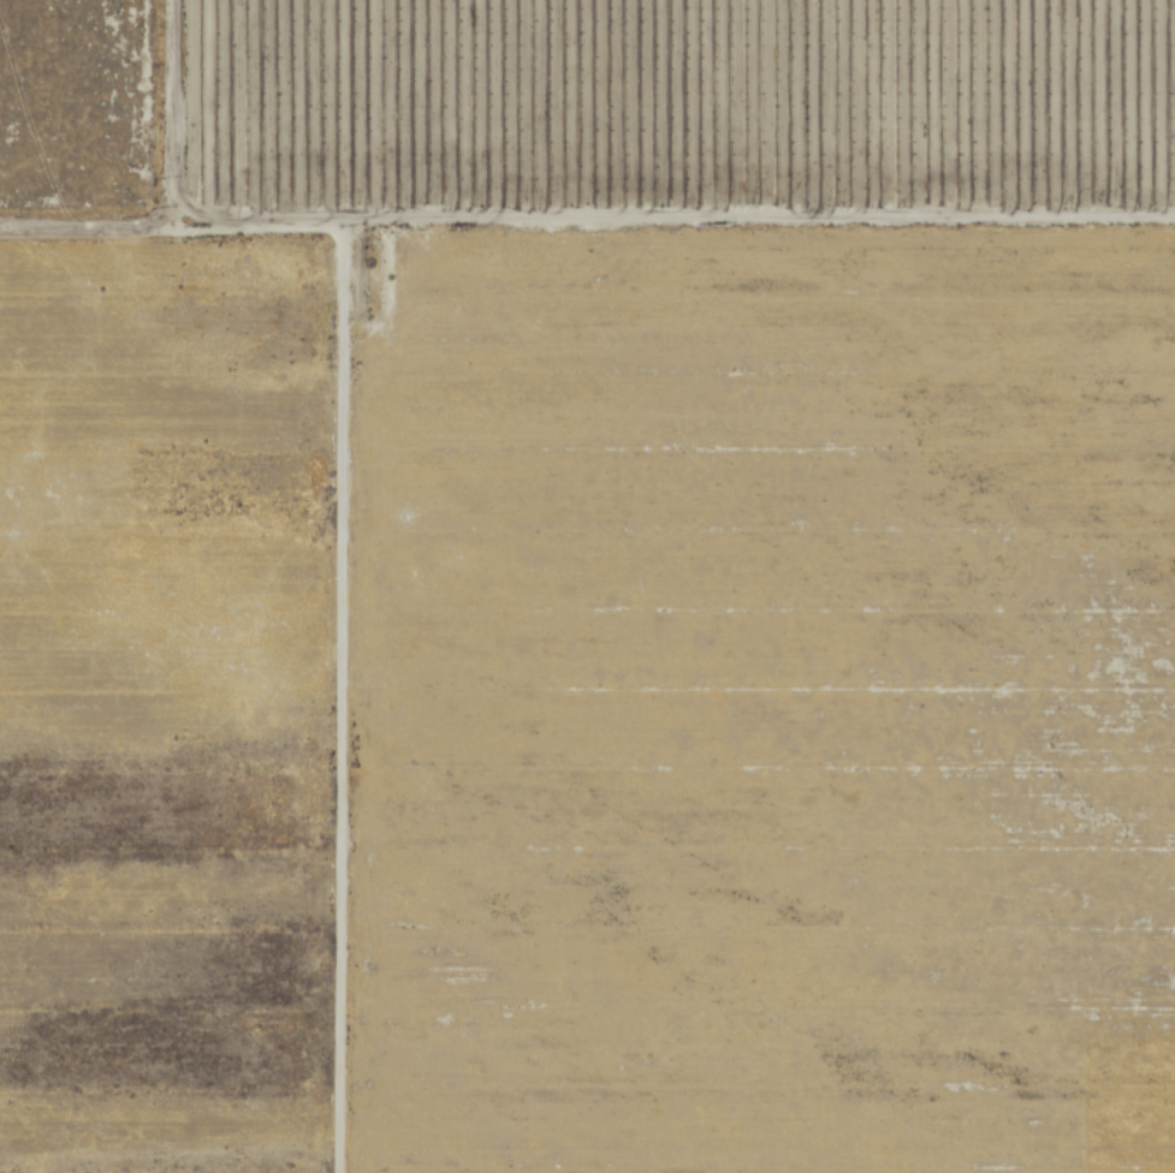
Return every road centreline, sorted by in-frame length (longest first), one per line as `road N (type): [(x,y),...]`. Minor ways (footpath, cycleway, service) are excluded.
road 1 (track): [(337,239),(333,1172)]
road 2 (residential): [(160,232),(160,0)]
road 3 (residential): [(334,233),(160,232)]

